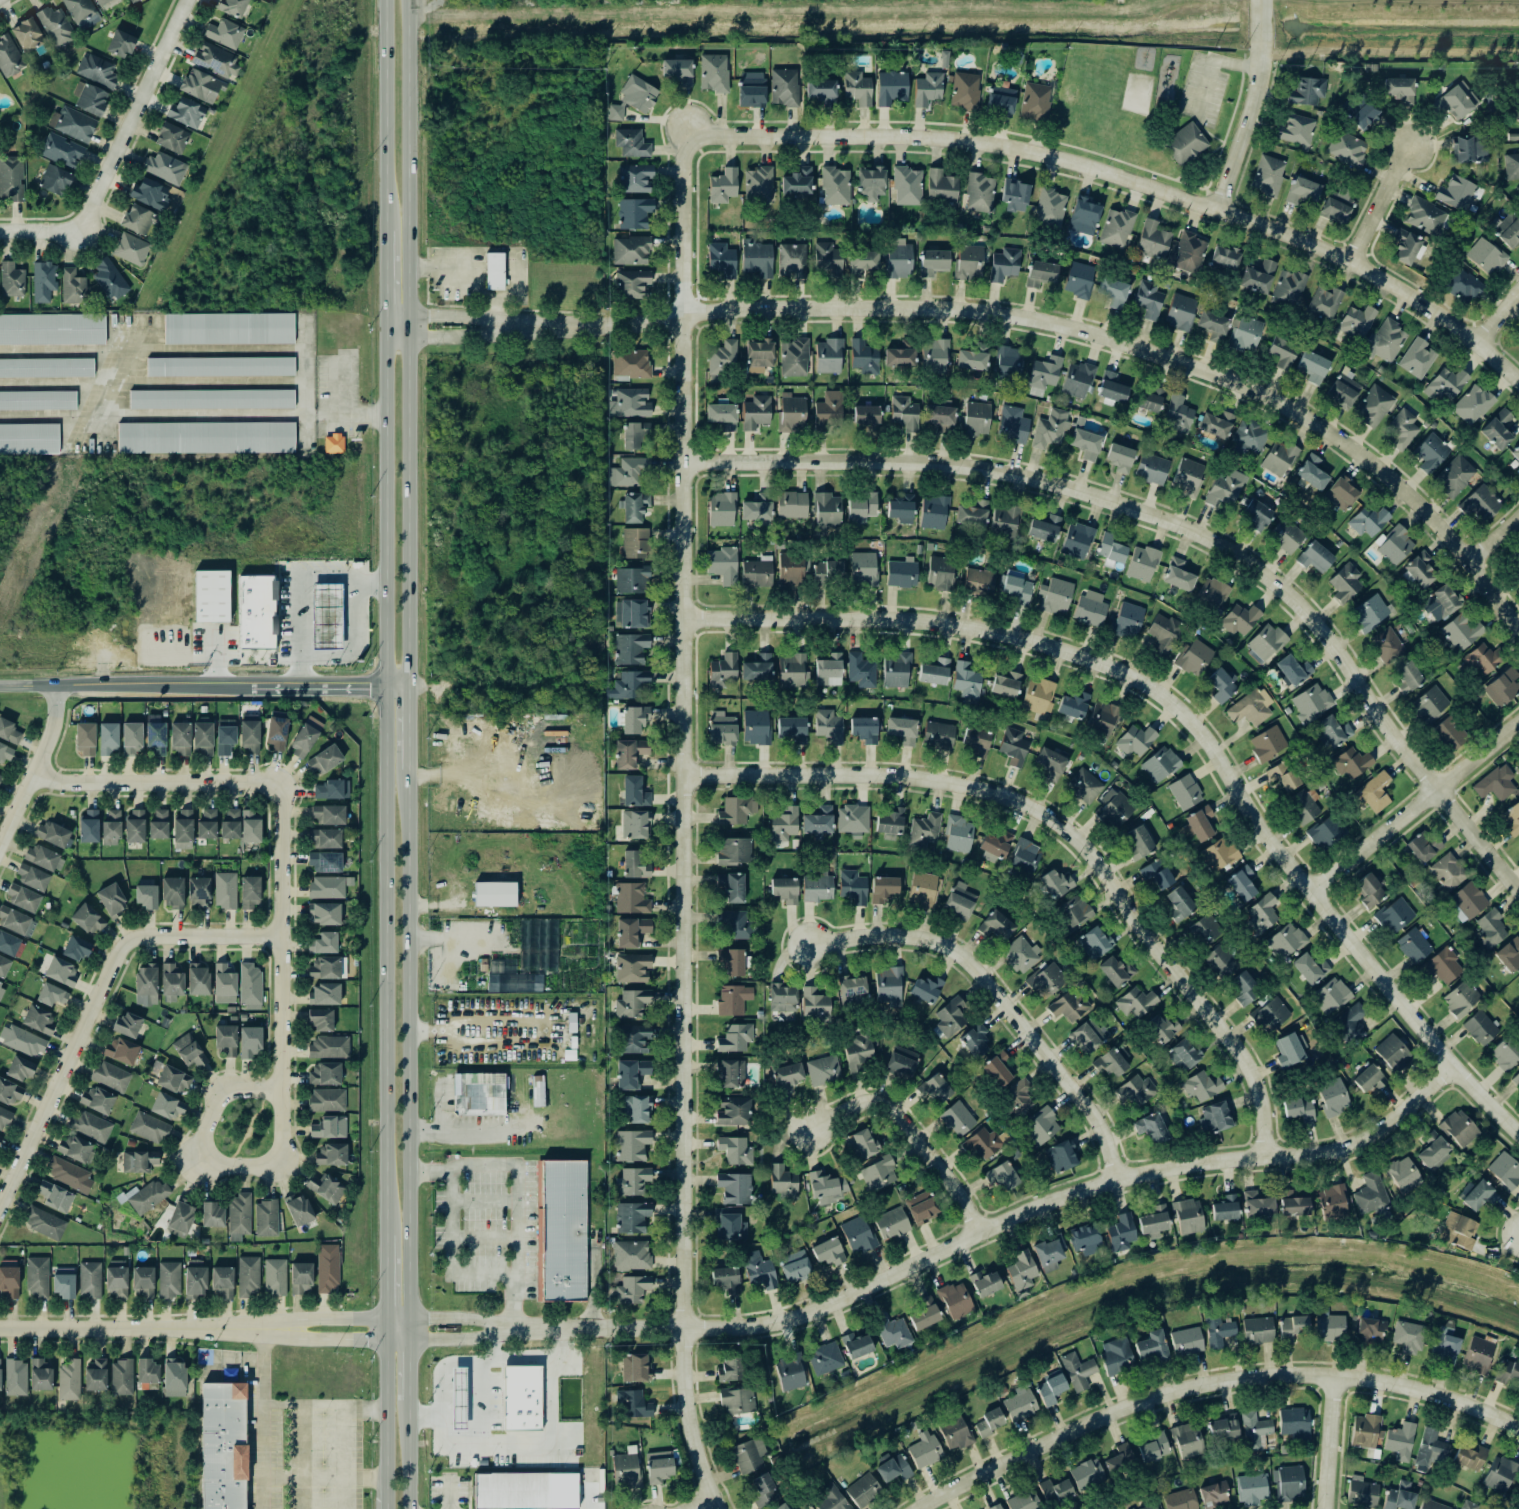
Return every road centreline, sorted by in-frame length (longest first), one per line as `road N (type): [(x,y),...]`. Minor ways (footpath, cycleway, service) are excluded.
road 1 (residential): [(718,1508),(691,1435),(683,1377),(686,127)]
road 2 (residential): [(380,330),(624,324),(770,308),(965,310),(1067,327),(1246,389),(1341,441),(1433,520),(1518,631)]
road 3 (residential): [(682,619),(930,622),(1051,647),(1143,683),(1200,732),(1273,846),(1450,1066),(1518,1133)]
road 4 (residential): [(683,462),(902,462),(997,471),(1198,534),(1252,566),(1312,619),(1518,894)]
road 5 (residential): [(1450,1066),(1352,1144),(1114,1179),(777,1323),(512,1328)]
road 6 (secondary): [(380,330),(382,1235)]
road 7 (residential): [(686,127),(716,137),(939,138),(1090,168),(1349,262),(1477,342),(1518,383)]
road 8 (residential): [(1263,1154),(1260,1097),(1239,1052),(1089,854),(1047,817),(999,794),(900,776),(682,775)]
road 9 (secondary): [(407,682),(406,0)]
road 10 (residential): [(282,782),(280,1166),(190,1166),(221,1090),(280,1090)]
road 11 (secondary): [(408,1318),(407,783)]
road 12 (residential): [(923,1508),(1123,1408),(1171,1392),(1239,1379),(1335,1377)]
road 13 (residential): [(1114,1179),(1088,1109),(961,956),(892,935),(809,946)]
road 14 (tertiary): [(0,685),(407,682)]
road 15 (residential): [(0,232),(79,232),(186,0)]
road 16 (residential): [(128,940),(0,1202)]
road 17 (residential): [(279,1329),(0,1328)]
road 18 (residential): [(1310,890),(1518,722)]
road 19 (residential): [(282,782),(68,783),(32,775)]
road 20 (residential): [(977,1232),(950,1179),(889,1107),(866,1101),(809,1129)]
road 21 (residential): [(512,1328),(457,1317),(305,1319),(279,1329)]
road 22 (secondary): [(381,0),(381,232)]
road 23 (residential): [(1215,210),(1258,78),(1260,0)]
road 24 (residential): [(1335,1377),(1443,1395),(1518,1425)]
road 25 (residential): [(0,843),(50,731),(57,685)]
road 26 (secondary): [(383,1340),(383,1508)]
road 27 (residential): [(281,935),(128,940)]
road 28 (residential): [(1349,262),(1412,143)]
road 29 (residential): [(1323,1508),(1335,1377)]

